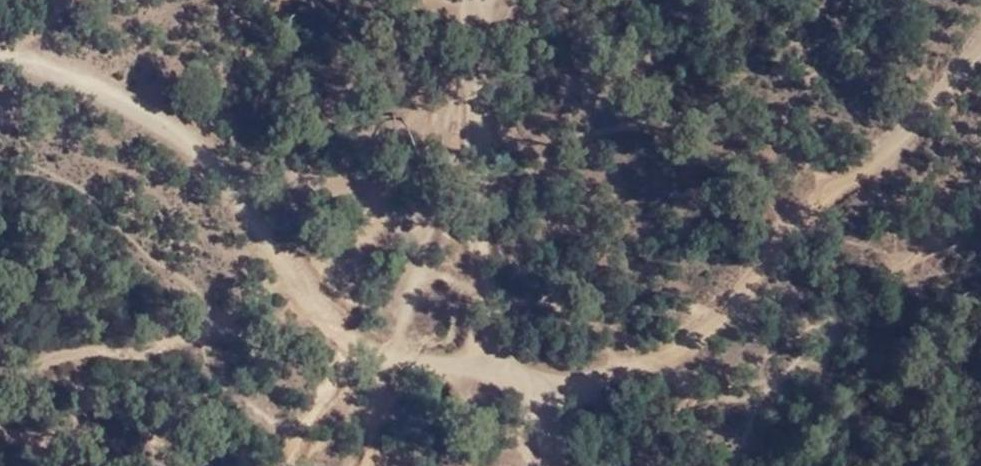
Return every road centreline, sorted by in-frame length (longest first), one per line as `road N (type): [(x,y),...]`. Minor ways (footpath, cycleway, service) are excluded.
road 1 (track): [(980,54),(697,323),(525,405),(371,351),(324,321),(285,279),(214,155),(136,100),(0,56)]
road 2 (track): [(470,161),(490,278),(525,405),(558,465)]
road 3 (unclassified): [(477,0),(470,161)]
road 4 (track): [(290,465),(371,351)]

